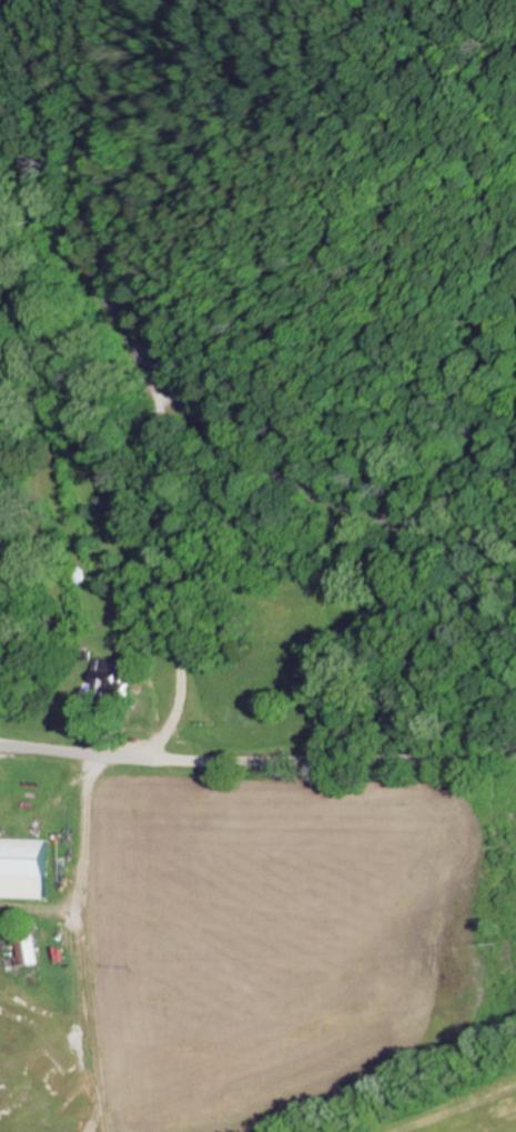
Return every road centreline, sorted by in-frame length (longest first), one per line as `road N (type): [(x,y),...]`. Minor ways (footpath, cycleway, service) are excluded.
road 1 (secondary): [(0,153),(168,405),(274,475),(328,500),(515,554)]
road 2 (residential): [(0,741),(188,758),(416,755),(515,739)]
road 3 (residential): [(97,750),(98,612),(141,427),(168,405)]

